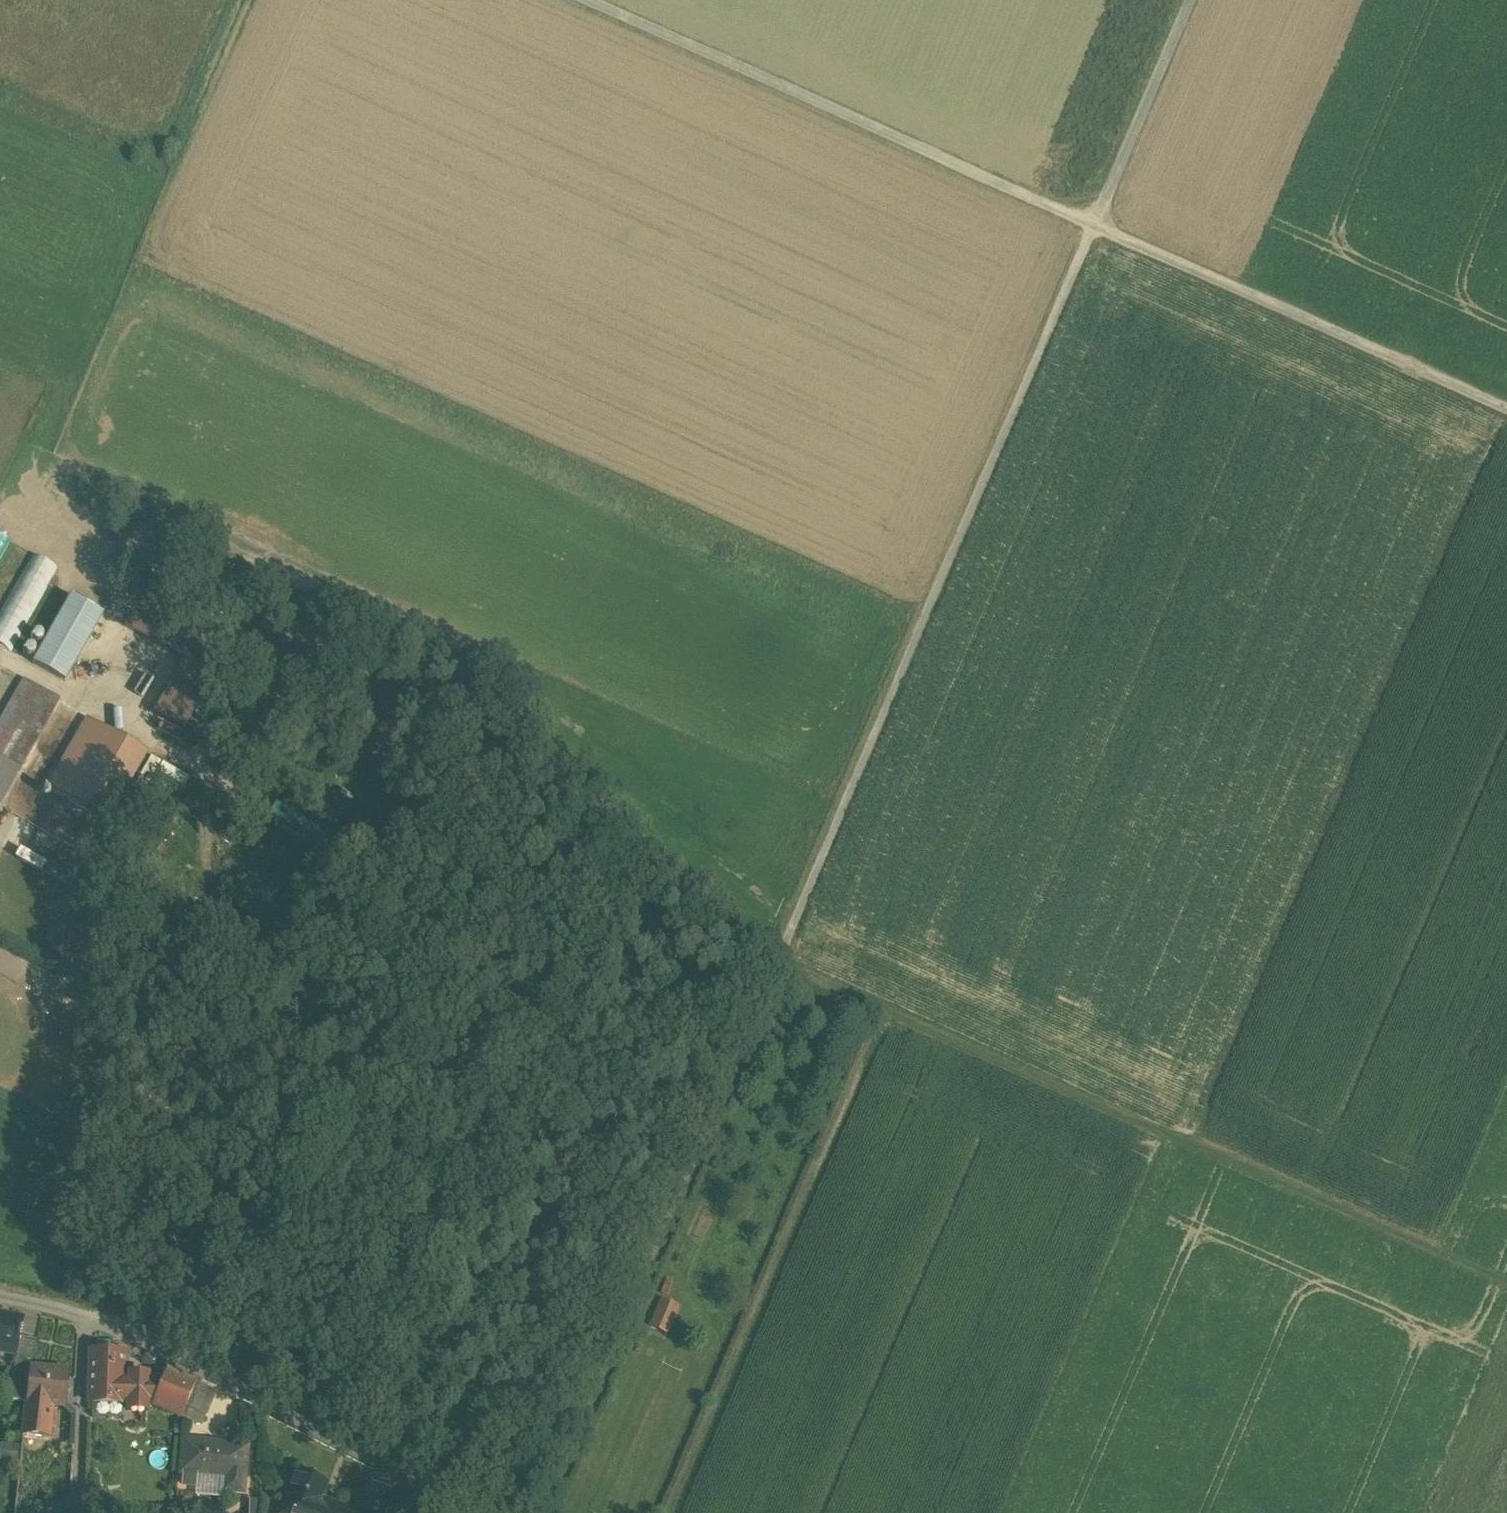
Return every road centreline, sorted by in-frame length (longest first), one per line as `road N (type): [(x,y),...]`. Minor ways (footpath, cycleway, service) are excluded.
road 1 (track): [(1191,0),(788,947),(794,969)]
road 2 (track): [(1506,411),(579,0)]
road 3 (track): [(0,655),(668,1018),(705,1018),(725,1007),(765,959),(794,969)]
road 4 (track): [(794,969),(1506,1286)]
road 5 (track): [(794,969),(568,1512)]
road 6 (residential): [(0,1302),(77,1317),(172,1355),(453,1512)]
road 7 (track): [(97,1325),(88,1345),(80,1512)]

